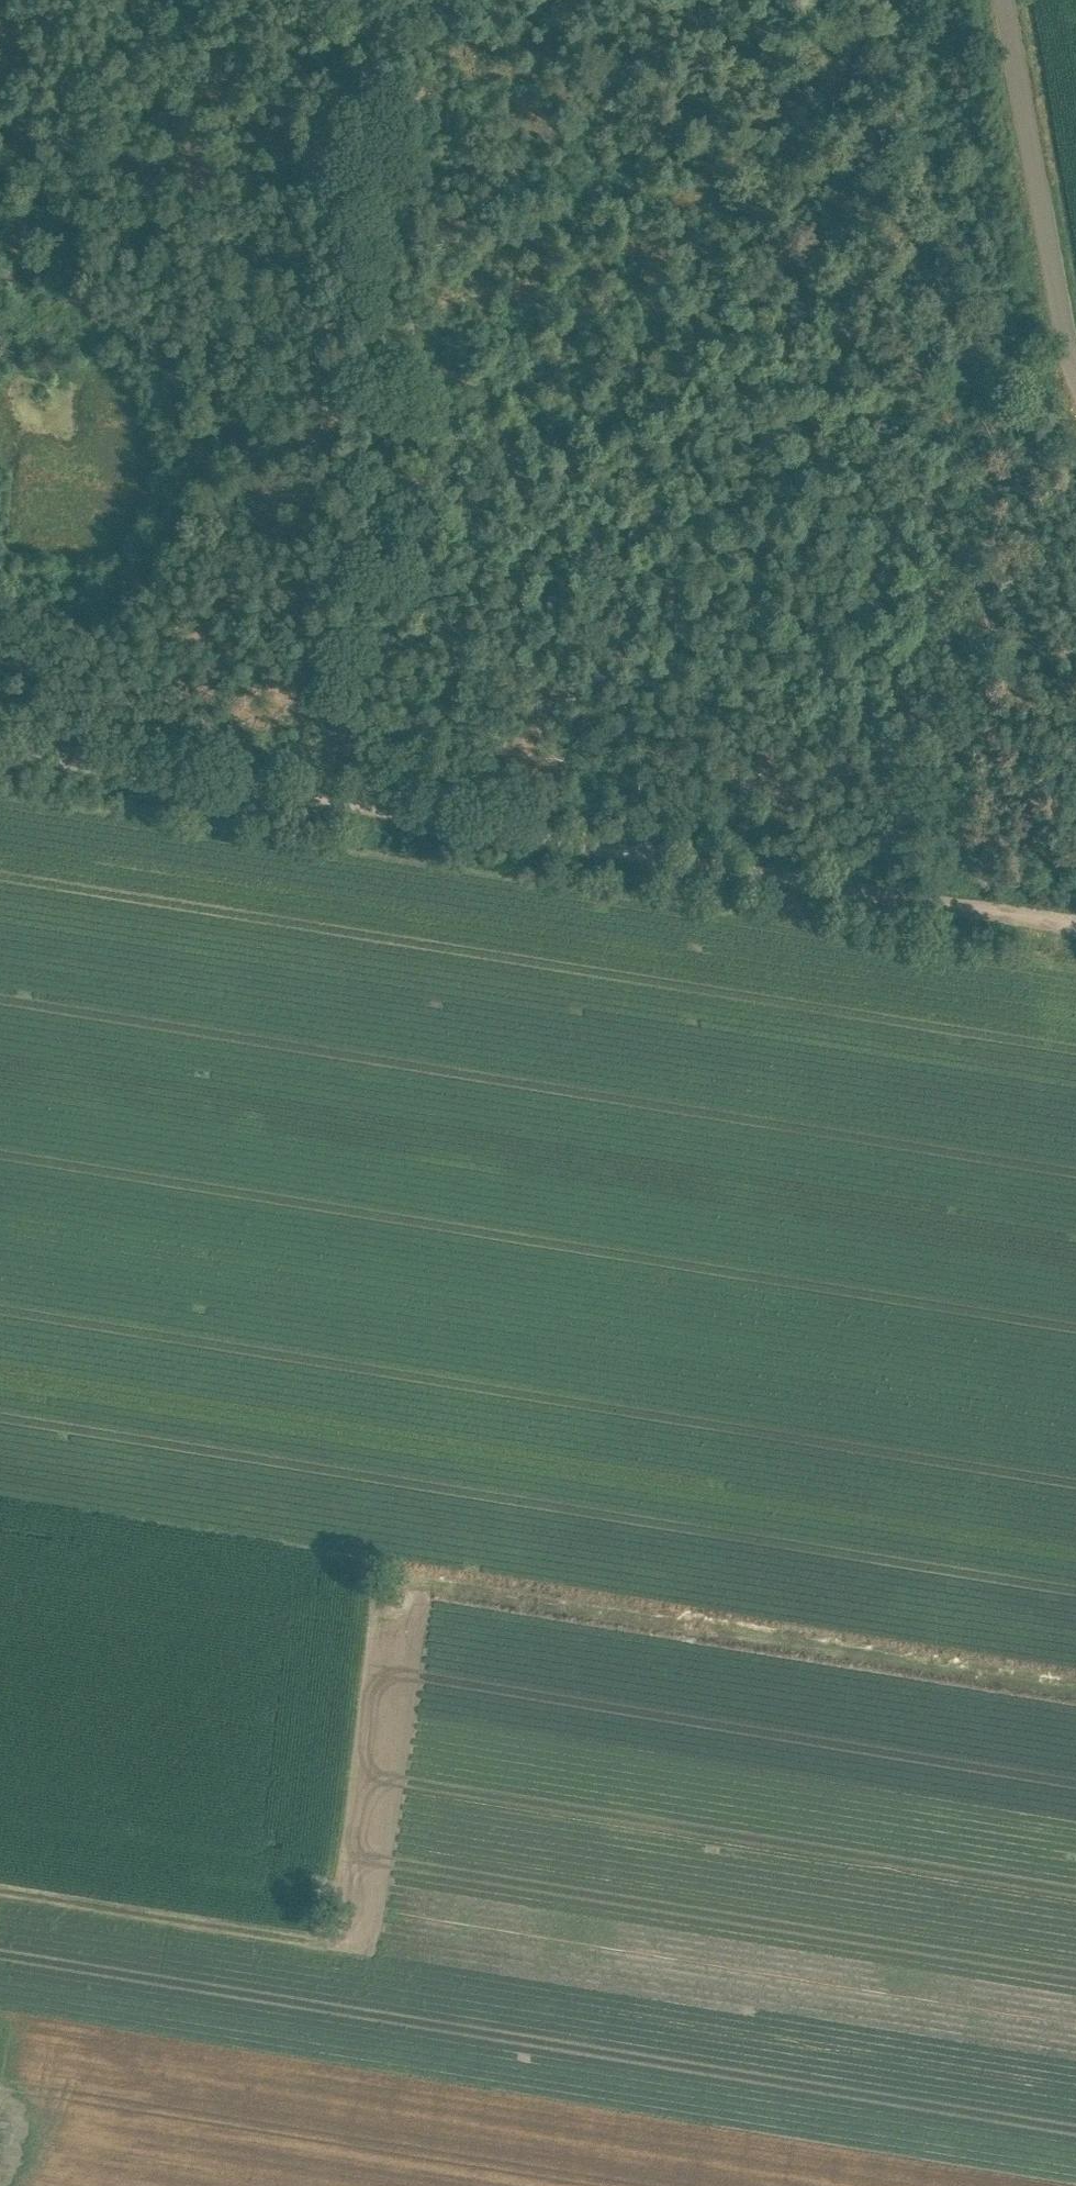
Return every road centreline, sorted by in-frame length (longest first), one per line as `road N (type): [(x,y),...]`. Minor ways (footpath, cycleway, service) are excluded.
road 1 (track): [(0,758),(1075,926)]
road 2 (track): [(329,812),(405,572),(385,0)]
road 3 (unclassified): [(1075,373),(1004,0)]

